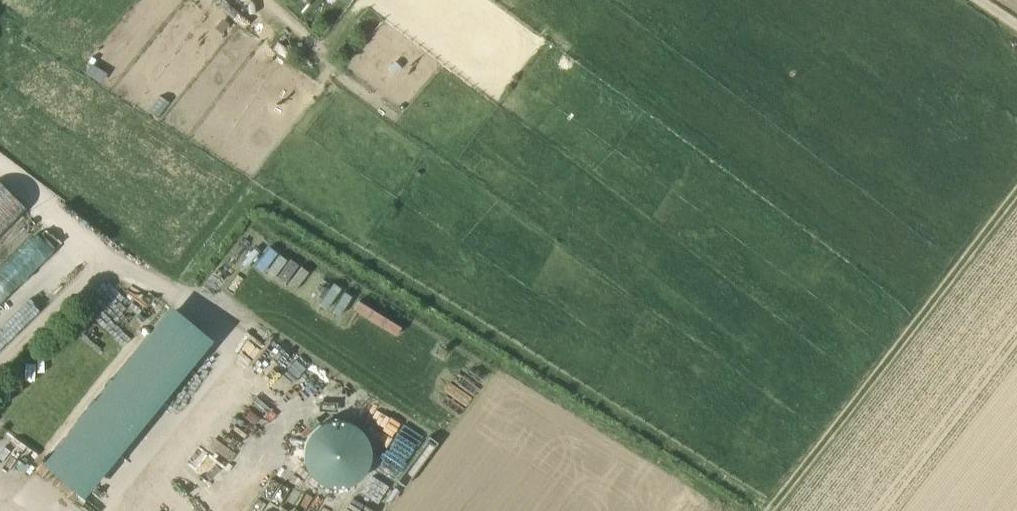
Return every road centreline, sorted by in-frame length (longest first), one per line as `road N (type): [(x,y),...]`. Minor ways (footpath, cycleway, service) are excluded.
road 1 (track): [(1016,190),(768,510)]

